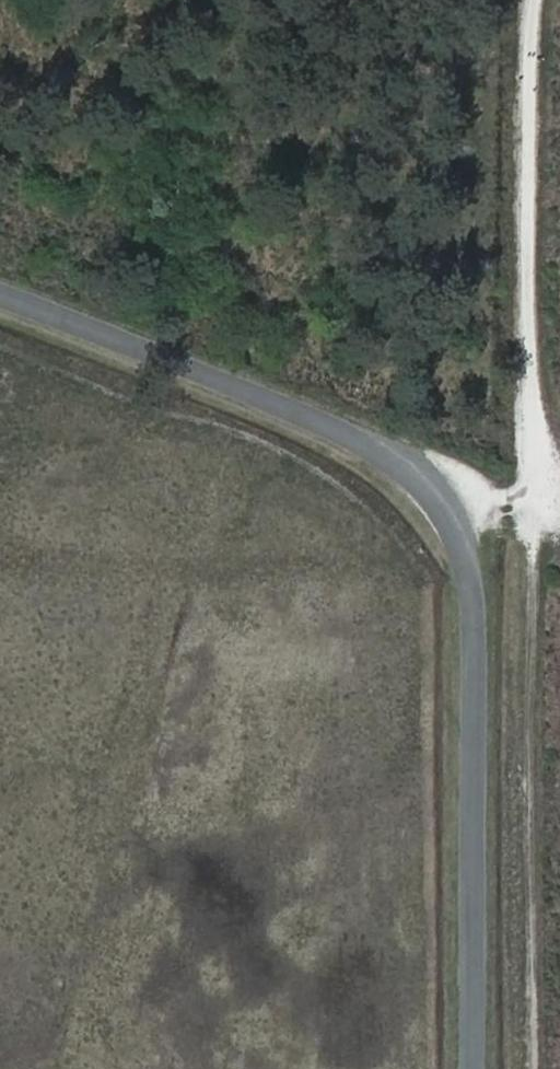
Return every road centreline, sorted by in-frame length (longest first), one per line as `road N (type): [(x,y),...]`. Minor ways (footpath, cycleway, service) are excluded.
road 1 (unclassified): [(0,297),(383,451),(445,510),(473,590),(475,1068)]
road 2 (track): [(426,486),(534,501),(536,0)]
road 3 (track): [(534,501),(538,1068)]

